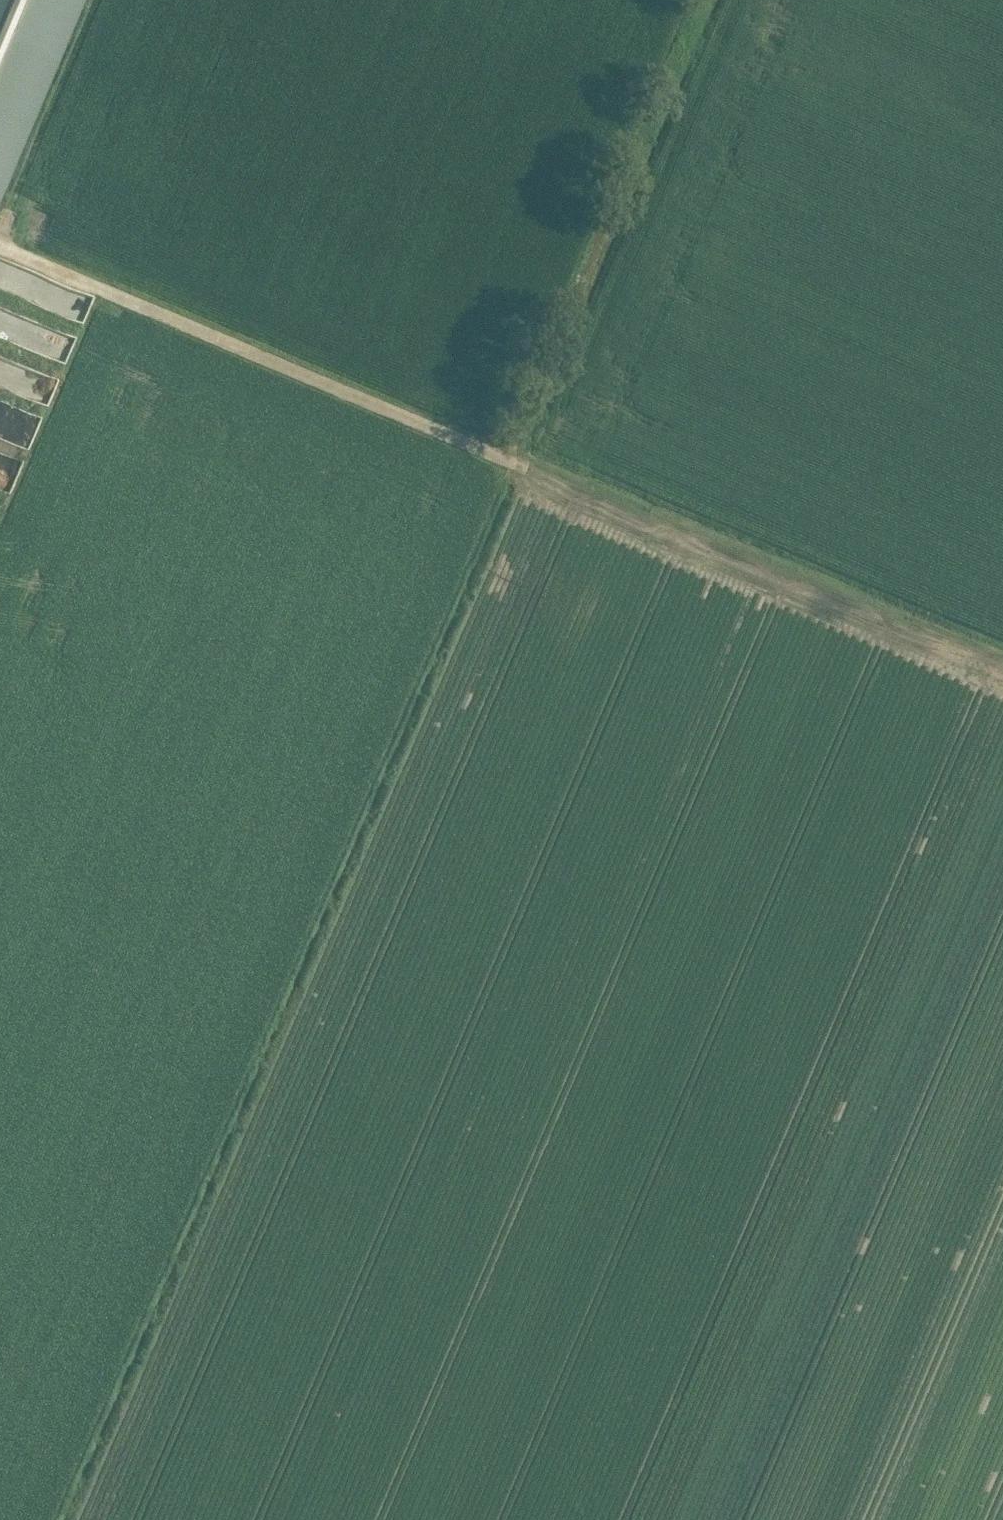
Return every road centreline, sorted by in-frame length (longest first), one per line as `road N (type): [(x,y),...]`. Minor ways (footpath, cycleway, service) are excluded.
road 1 (track): [(0,247),(710,541)]

